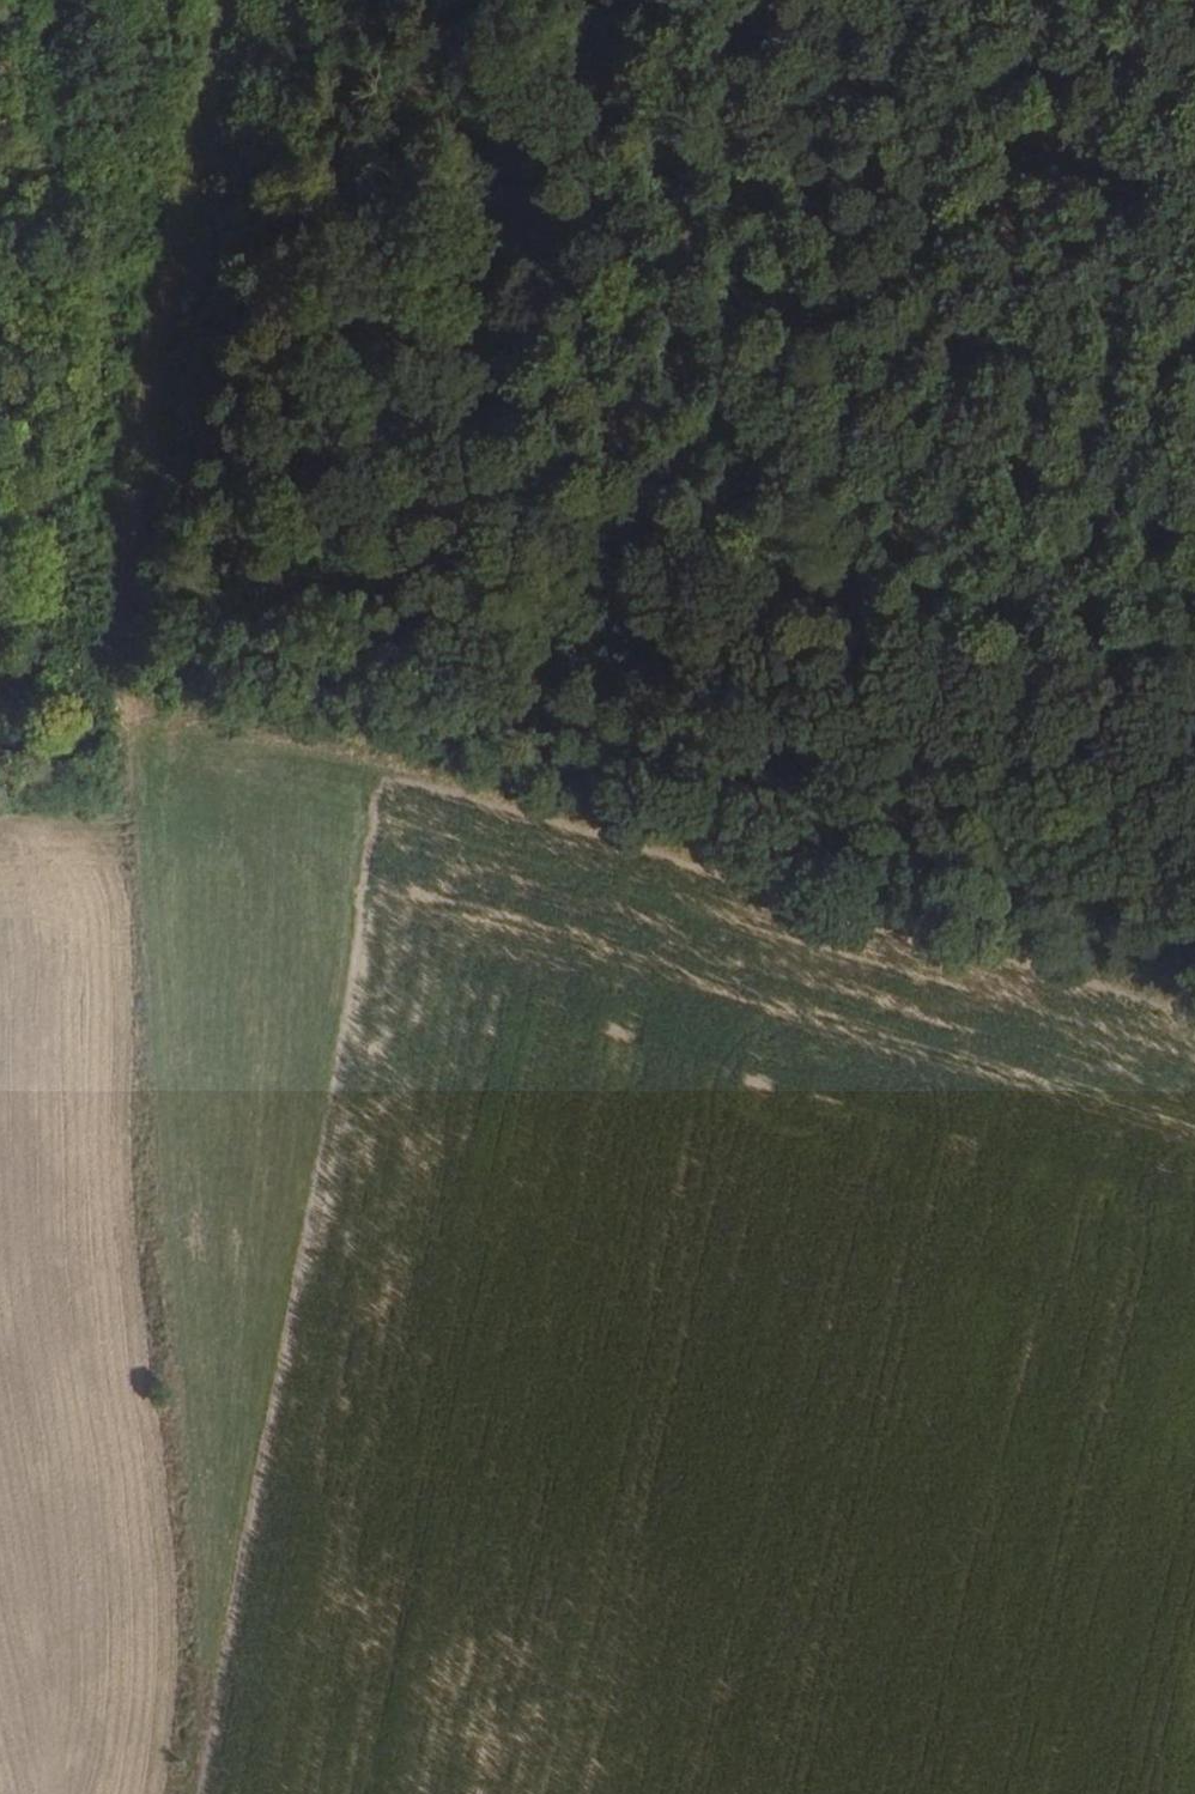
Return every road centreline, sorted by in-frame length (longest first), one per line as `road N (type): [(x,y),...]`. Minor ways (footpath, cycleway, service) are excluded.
road 1 (track): [(239,0),(213,70),(135,653)]

